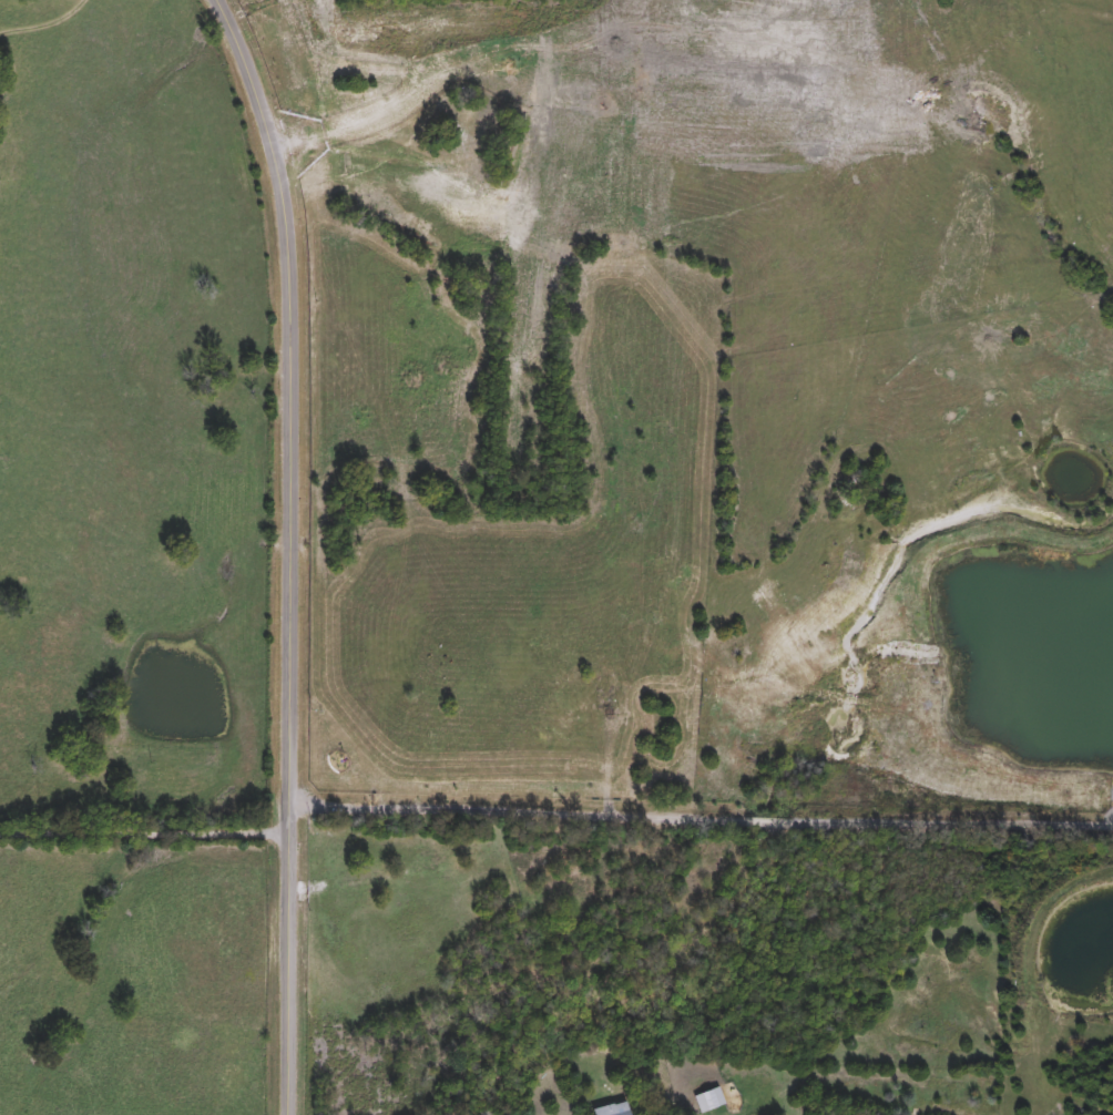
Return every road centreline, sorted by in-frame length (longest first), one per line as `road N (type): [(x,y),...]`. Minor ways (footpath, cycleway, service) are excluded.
road 1 (residential): [(287,1114),(290,328),(263,119),(213,0)]

